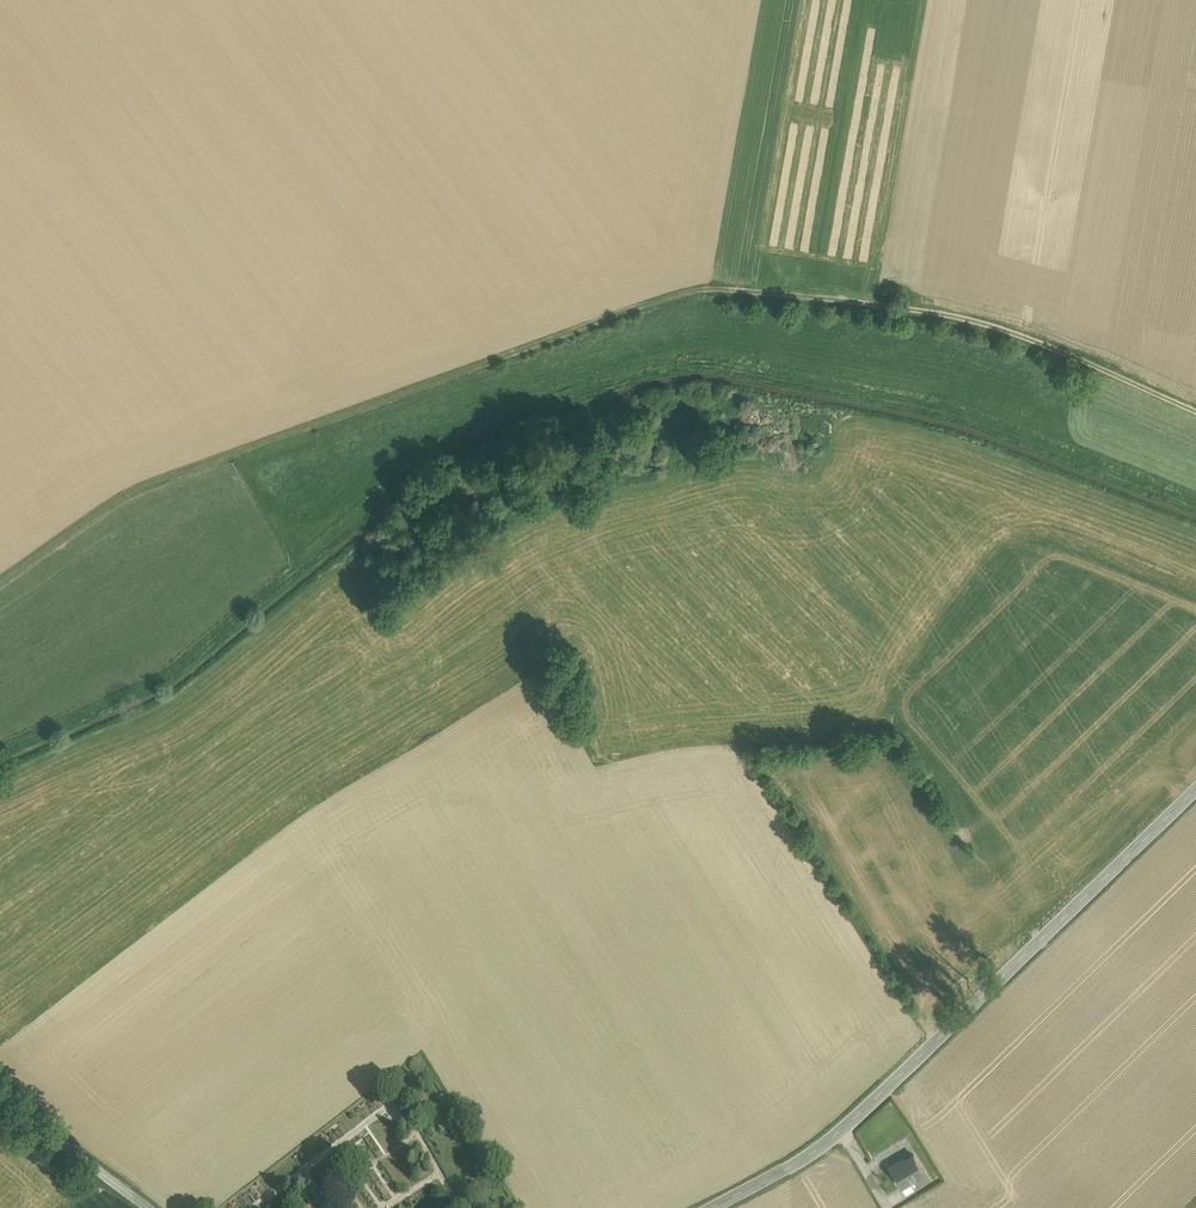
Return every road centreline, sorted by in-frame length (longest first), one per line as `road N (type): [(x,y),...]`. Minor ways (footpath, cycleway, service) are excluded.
road 1 (track): [(1195,409),(989,323),(860,300),(704,288),(132,490),(0,582)]
road 2 (tertiary): [(713,1207),(843,1128),(1195,788)]
road 3 (unclassified): [(0,1093),(143,1207)]

